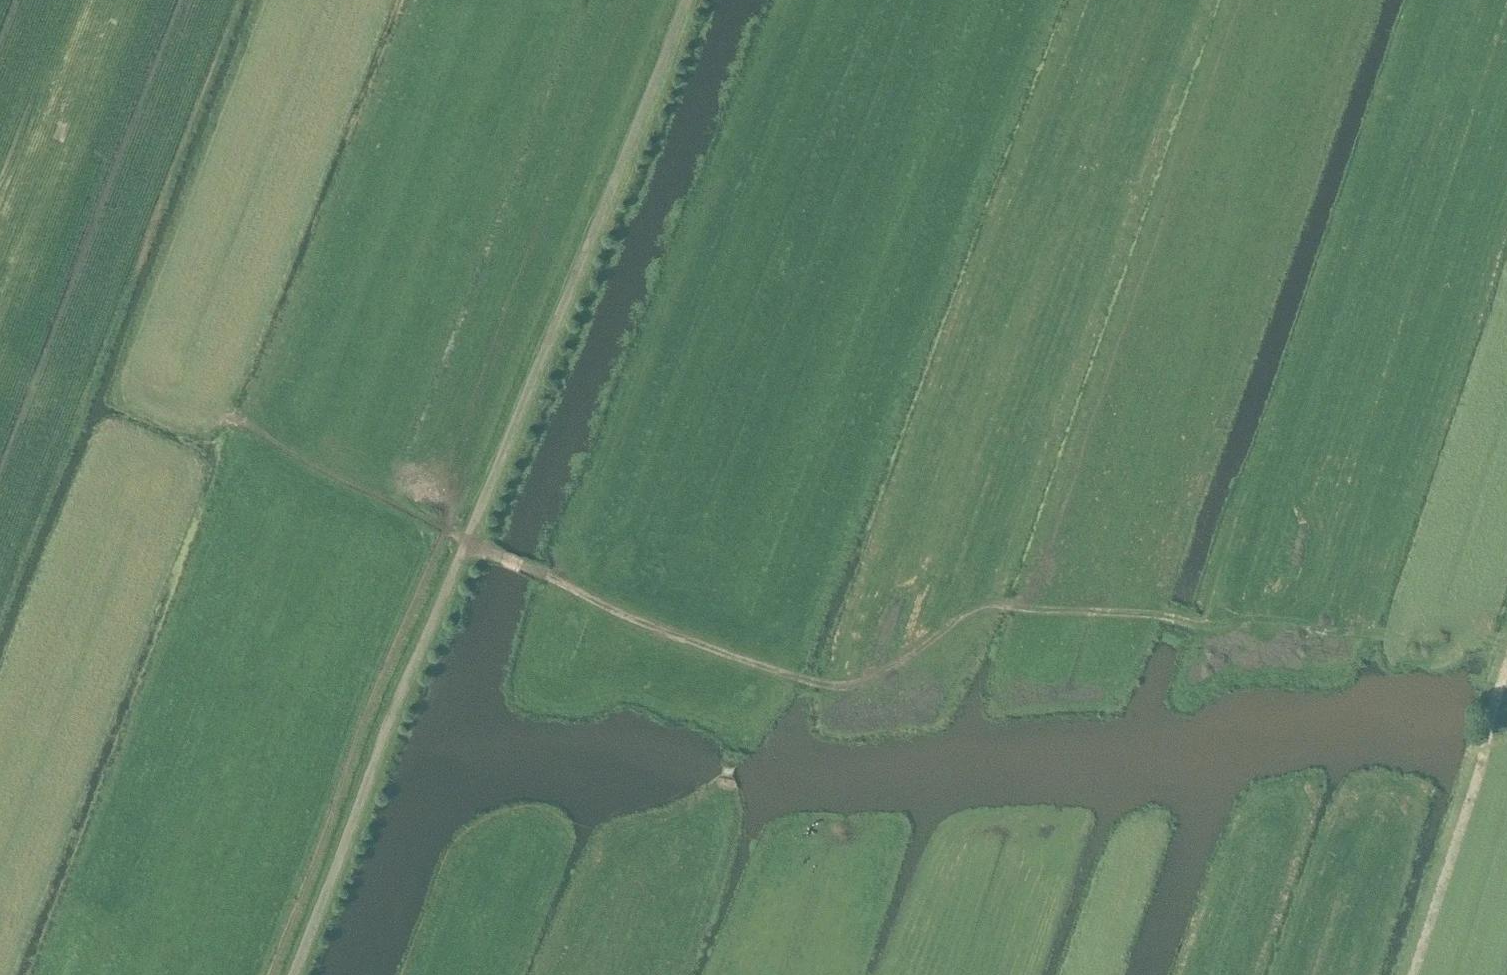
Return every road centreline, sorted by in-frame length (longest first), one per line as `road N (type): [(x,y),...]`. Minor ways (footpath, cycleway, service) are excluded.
road 1 (track): [(1506,643),(1238,629),(998,600),(877,677),(844,687),(800,679),(650,626),(257,432),(133,388),(272,0)]
road 2 (track): [(295,974),(687,0)]
road 3 (track): [(1506,661),(1409,974)]

